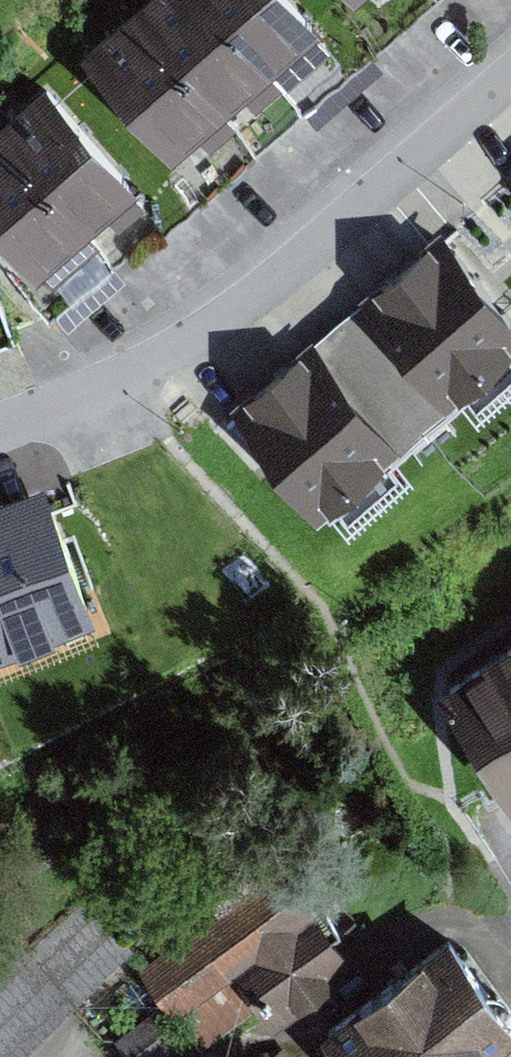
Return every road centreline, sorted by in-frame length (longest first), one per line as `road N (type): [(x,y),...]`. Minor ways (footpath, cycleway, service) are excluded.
road 1 (residential): [(0,438),(111,390),(257,300),(510,73)]

